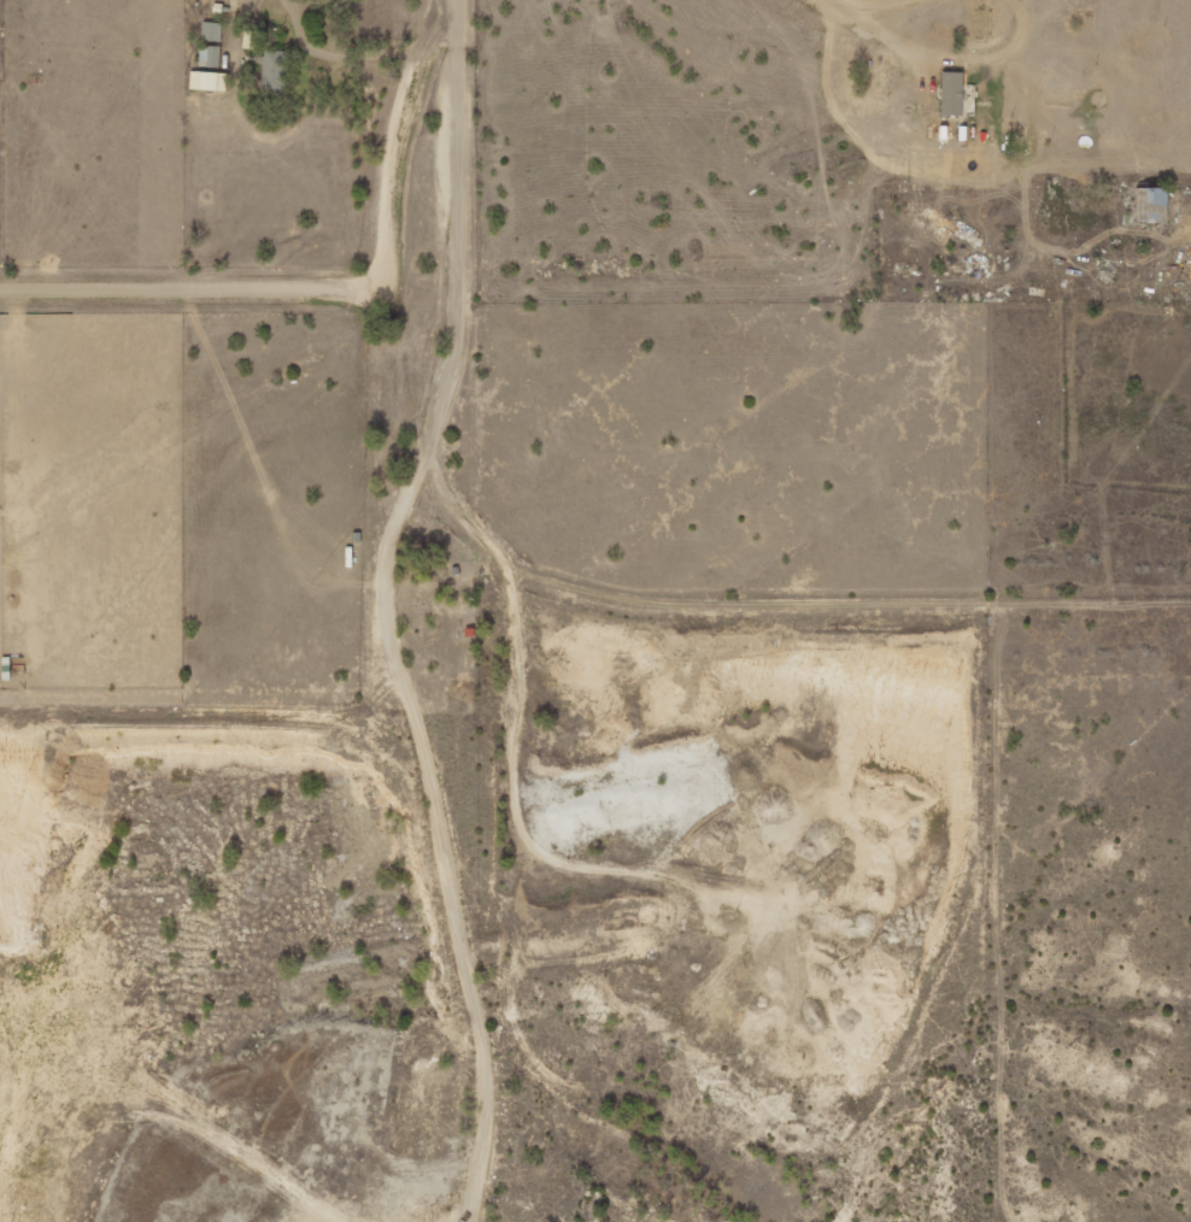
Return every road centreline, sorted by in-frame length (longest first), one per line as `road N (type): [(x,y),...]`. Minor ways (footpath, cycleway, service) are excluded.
road 1 (residential): [(457,1221),(476,1101),(421,757),(380,625),(385,550),(447,372),(456,316),(449,0)]
road 2 (residential): [(386,242),(376,274),(345,286),(0,289)]
road 3 (residential): [(386,242),(398,151),(442,0)]
road 4 (residential): [(809,0),(838,20),(823,84),(869,176)]

